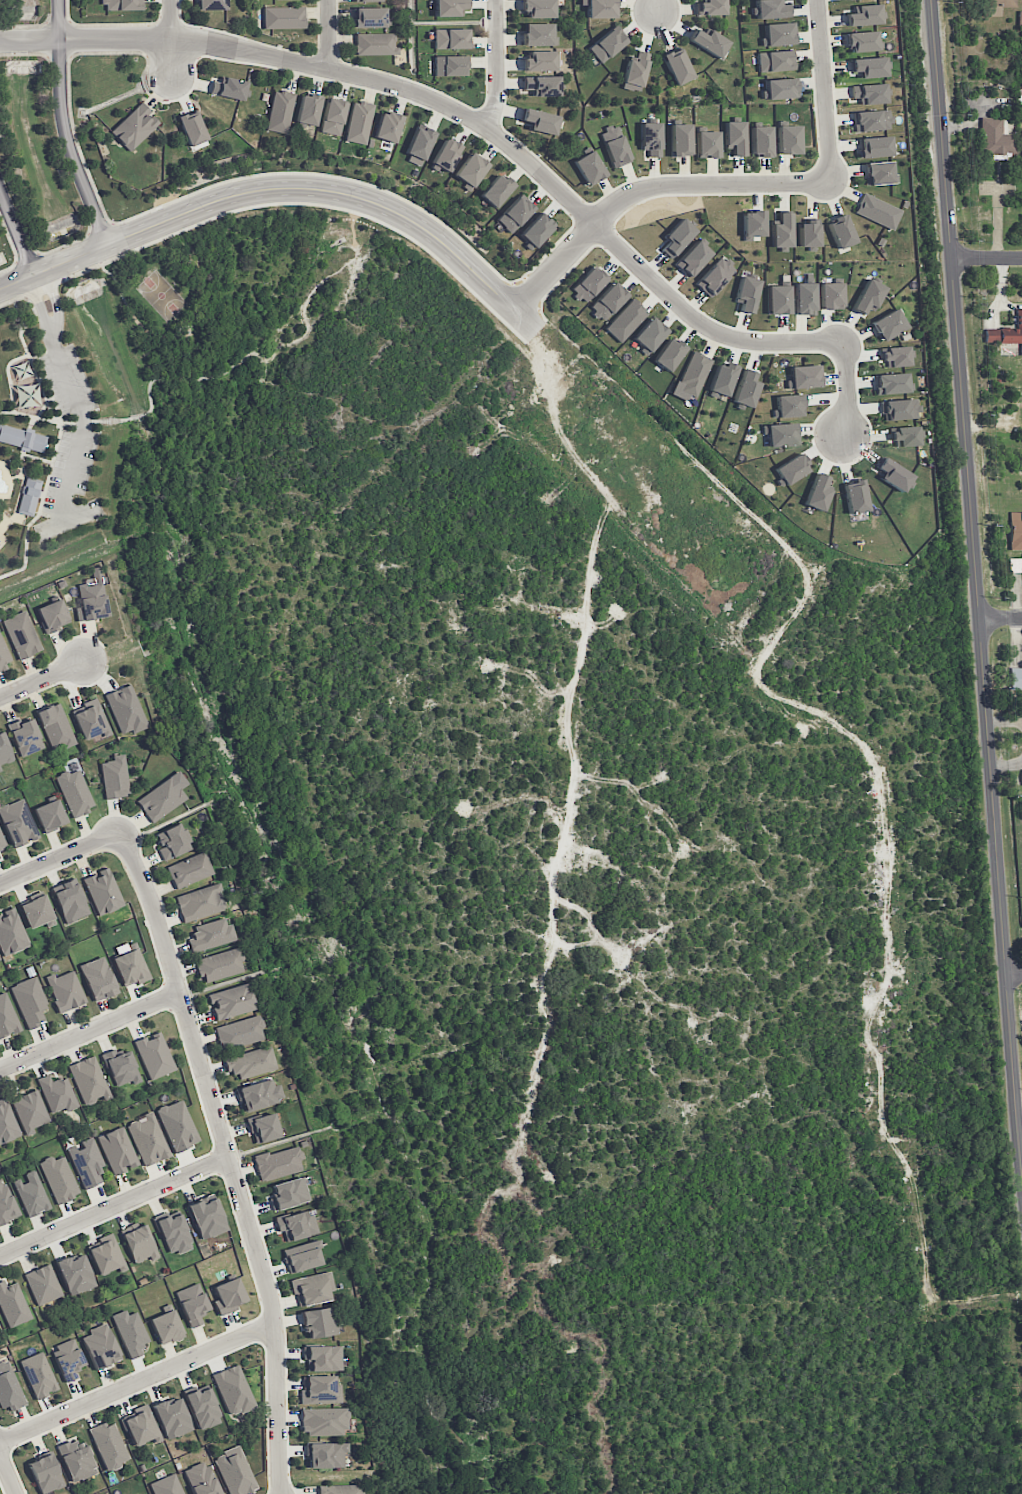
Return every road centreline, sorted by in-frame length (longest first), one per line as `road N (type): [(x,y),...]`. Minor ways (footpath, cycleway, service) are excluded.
road 1 (tertiary): [(930,0),(1021,1162)]
road 2 (residential): [(0,42),(201,41),(426,95),(521,155),(710,326),(773,342),(846,342)]
road 3 (residential): [(895,971),(882,774),(868,745),(742,682),(498,477),(459,469)]
road 4 (residential): [(119,832),(156,913),(271,1298),(279,1344),(277,1493)]
road 5 (residential): [(0,288),(229,197),(309,188),(377,203),(420,225),(538,333)]
road 6 (residential): [(538,333),(800,582),(889,615),(979,619)]
road 7 (residential): [(353,666),(501,1009),(529,1091),(536,1173)]
road 8 (residential): [(502,1013),(539,999),(895,971)]
road 9 (residential): [(832,180),(638,191),(606,210),(515,309)]
road 10 (residential): [(0,1442),(276,1320)]
road 11 (residential): [(612,579),(546,648),(483,660),(353,666)]
road 12 (residential): [(714,812),(493,828),(431,847)]
road 13 (residential): [(108,244),(64,132),(59,0)]
road 14 (residential): [(808,587),(723,715),(714,740),(714,812)]
road 15 (residential): [(227,1154),(0,1255)]
road 16 (residential): [(0,1068),(178,990)]
road 17 (residential): [(817,0),(832,180)]
road 18 (residential): [(484,128),(496,97),(494,0)]
road 19 (residential): [(0,883),(119,832)]

